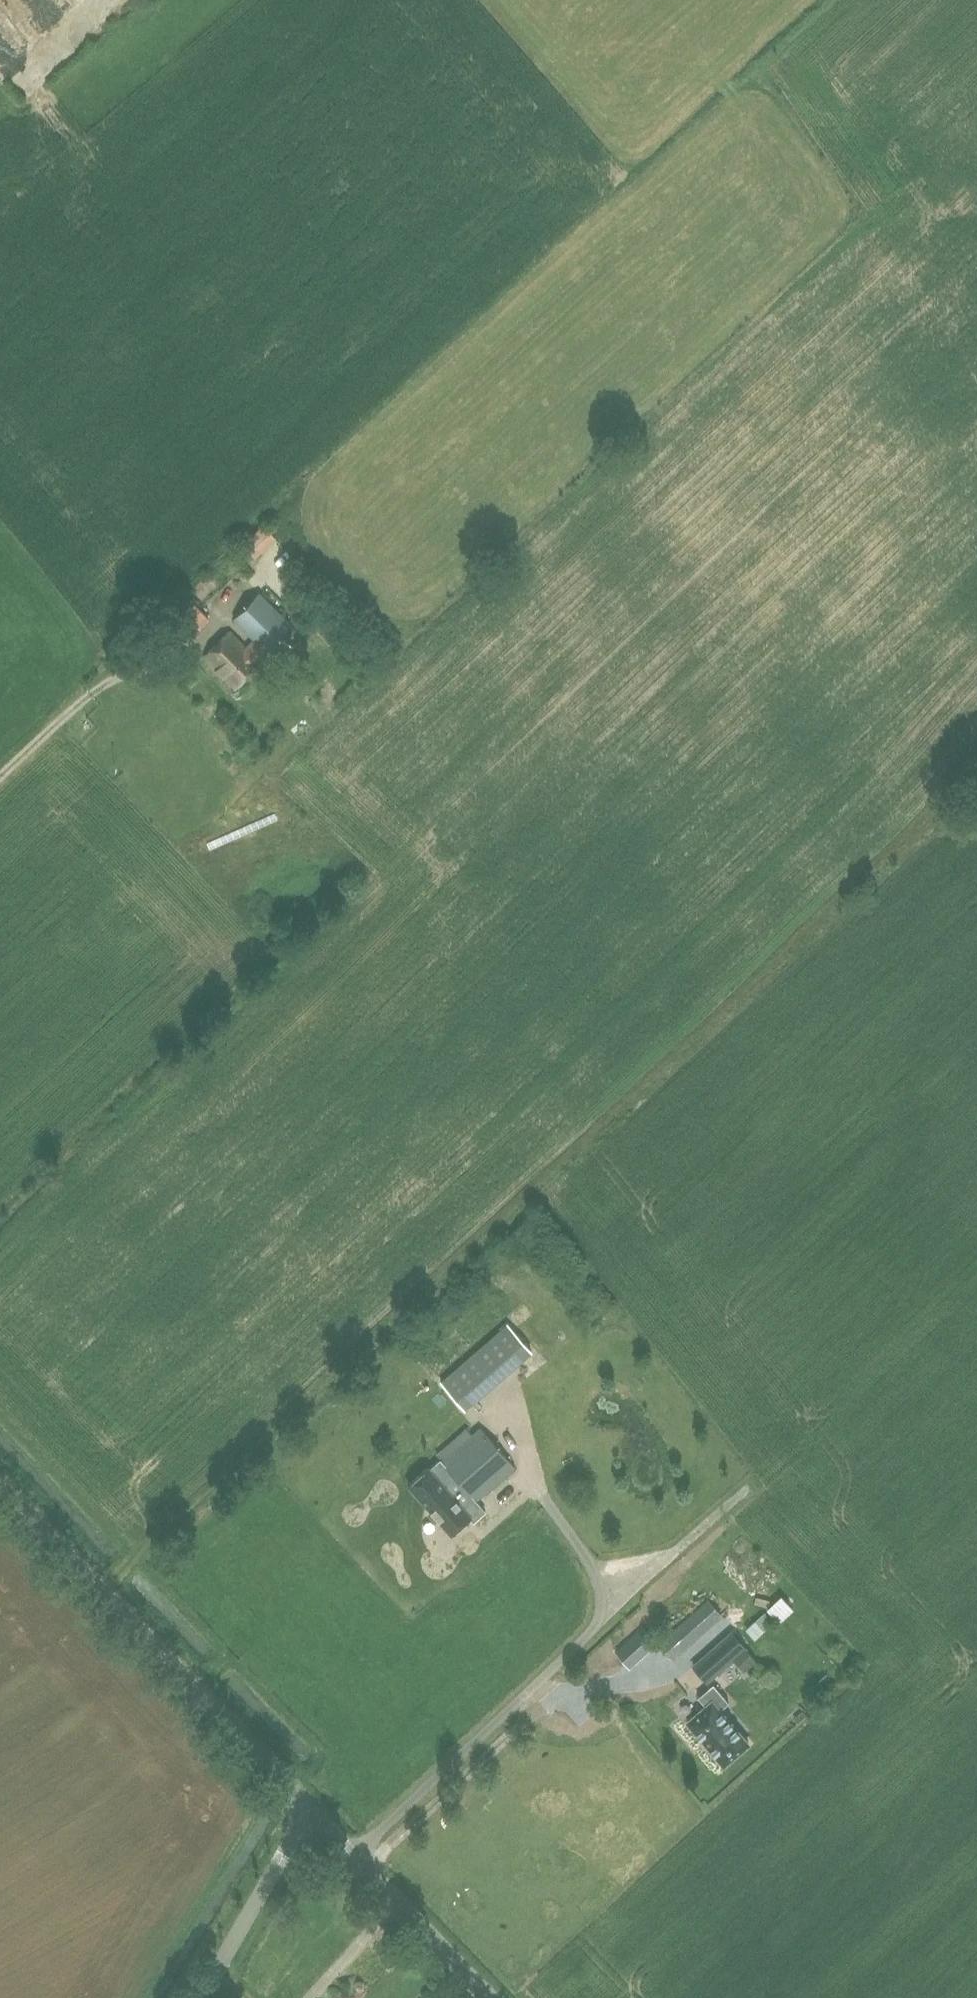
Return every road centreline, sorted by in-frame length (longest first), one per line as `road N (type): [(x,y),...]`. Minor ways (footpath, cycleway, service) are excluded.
road 1 (unclassified): [(309,1810),(0,1484)]
road 2 (unclassified): [(490,1997),(309,1810)]
road 3 (unclassified): [(201,1997),(309,1810)]
road 4 (track): [(752,1484),(593,1627)]

